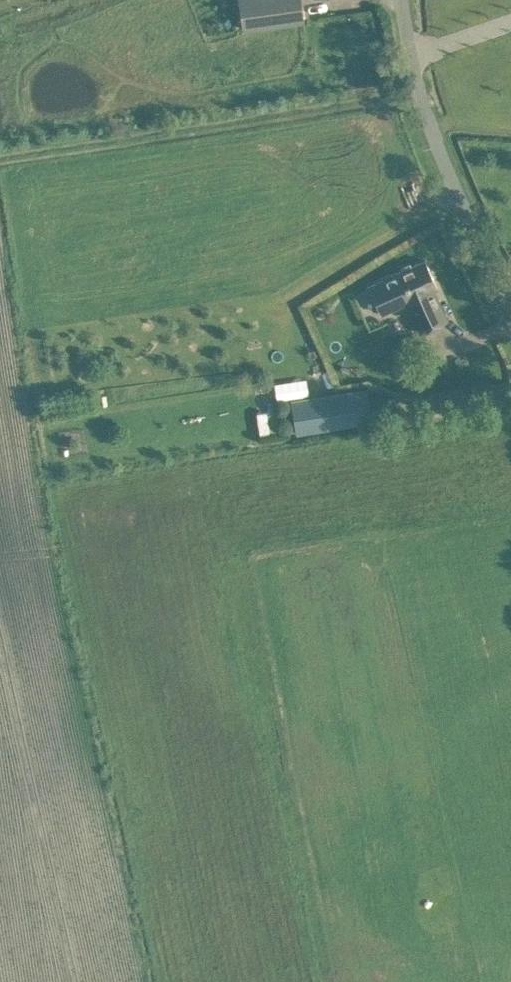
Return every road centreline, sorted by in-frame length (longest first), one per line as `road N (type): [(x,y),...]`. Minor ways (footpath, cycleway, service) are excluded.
road 1 (unclassified): [(510,335),(439,178),(391,0)]

